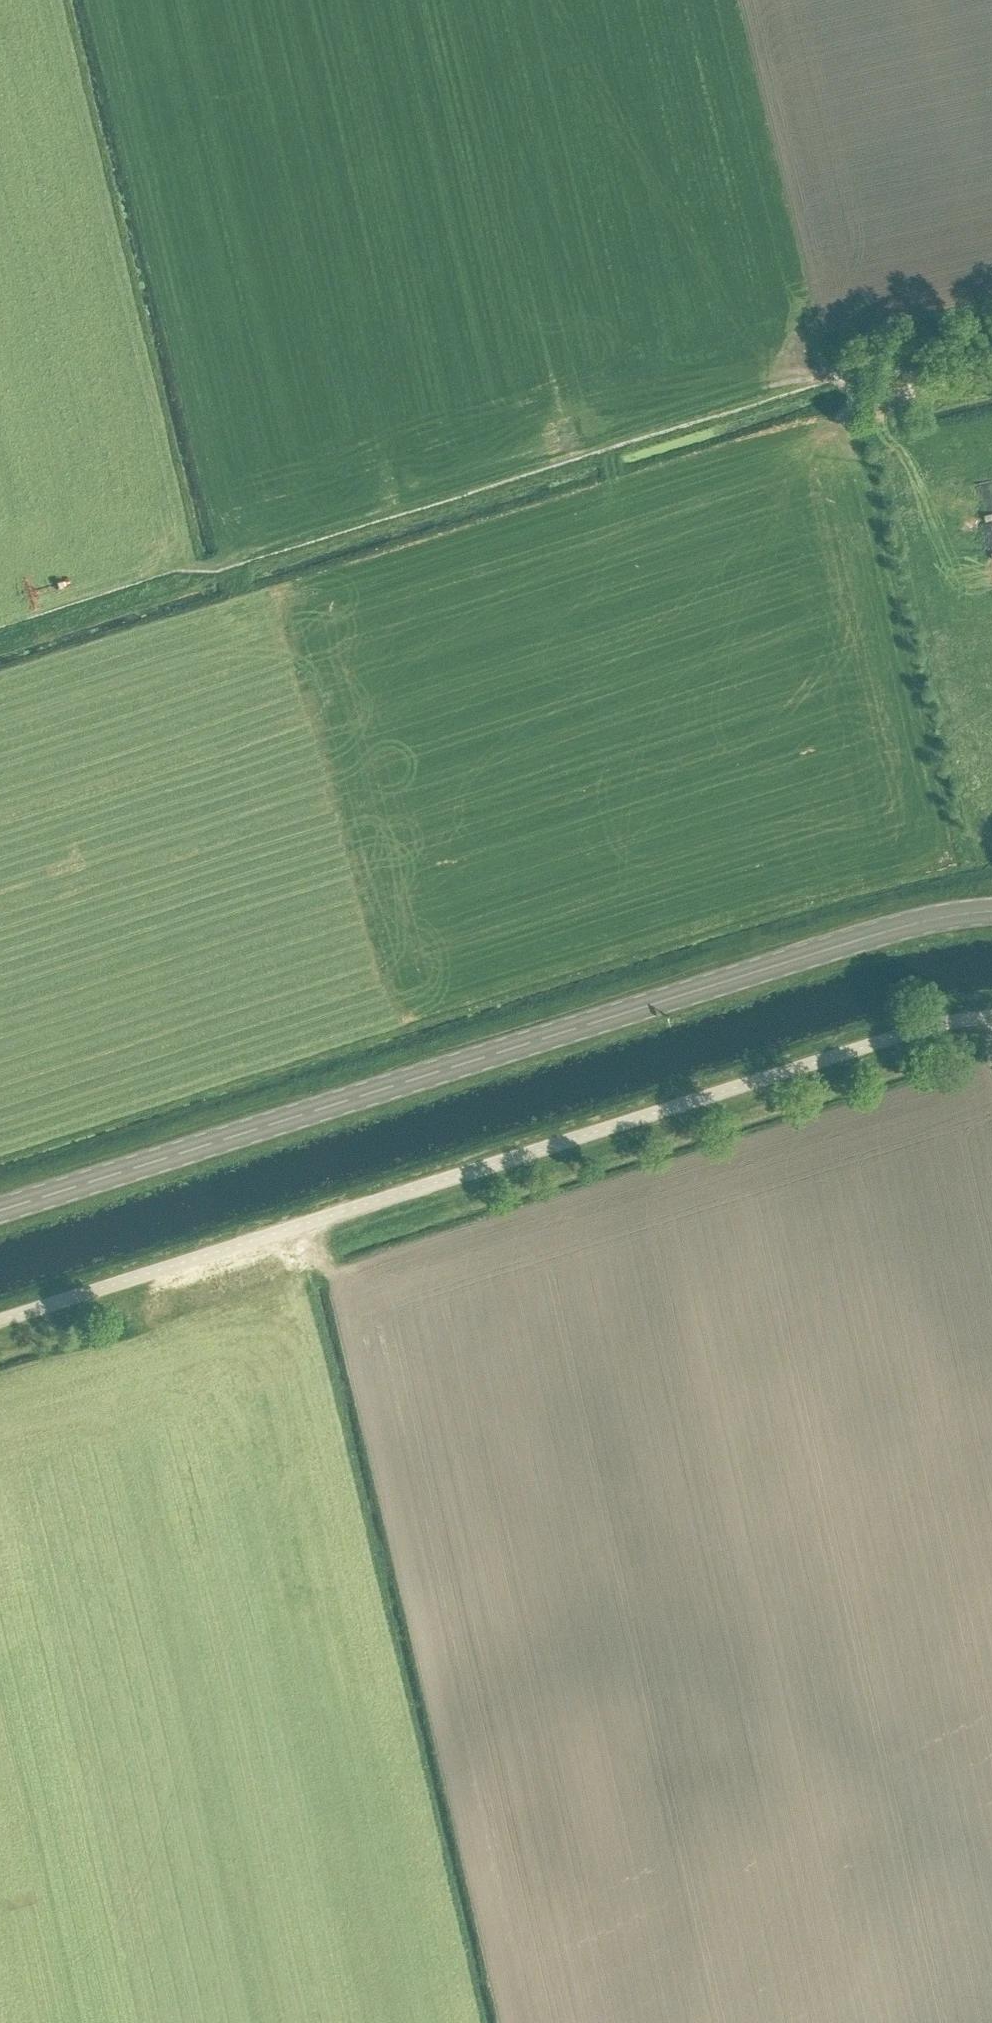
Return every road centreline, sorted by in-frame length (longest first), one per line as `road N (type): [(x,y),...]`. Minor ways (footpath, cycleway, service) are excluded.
road 1 (unclassified): [(991,1016),(911,1030),(0,1319)]
road 2 (primary): [(0,1211),(861,937),(991,911)]

